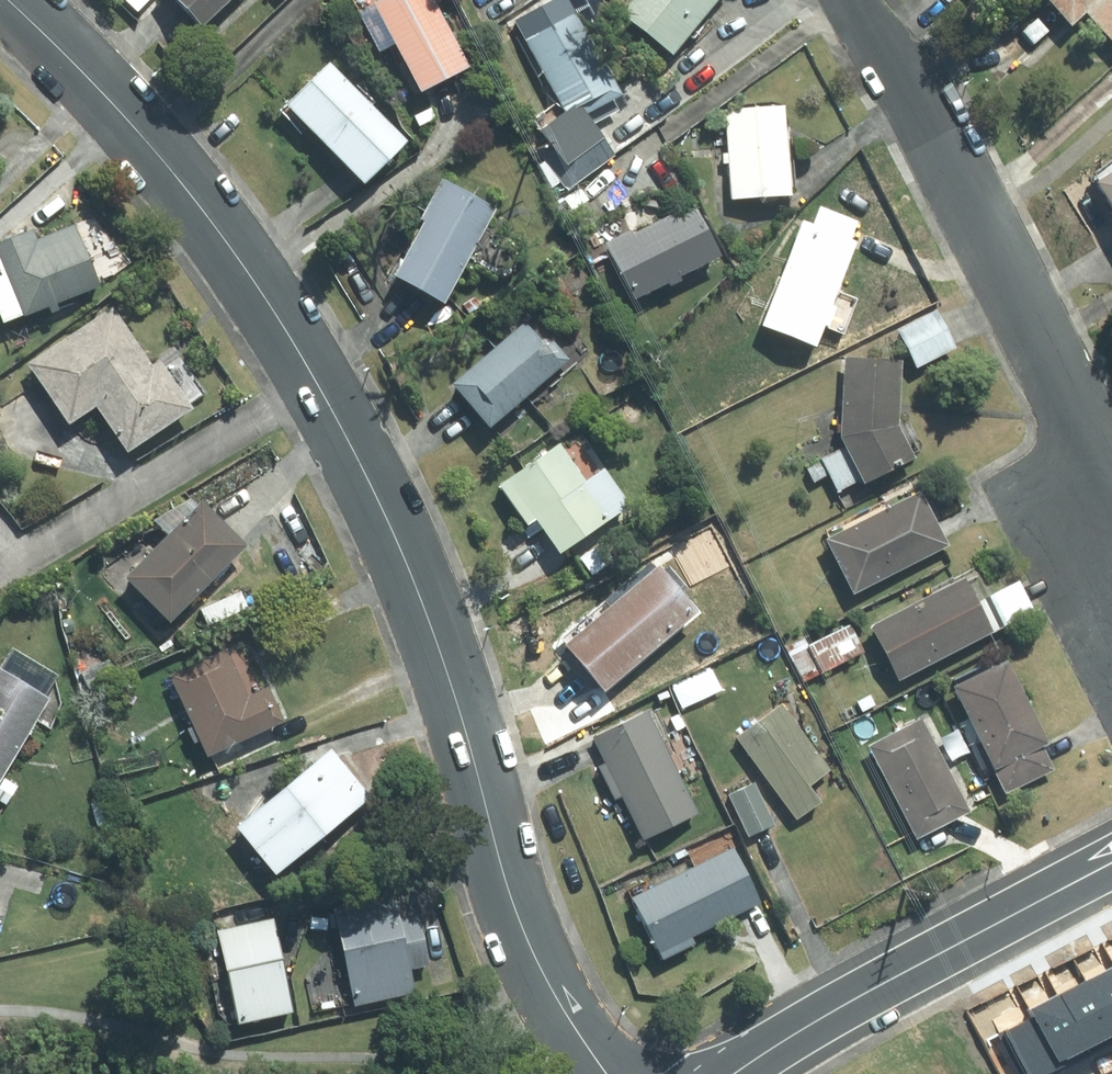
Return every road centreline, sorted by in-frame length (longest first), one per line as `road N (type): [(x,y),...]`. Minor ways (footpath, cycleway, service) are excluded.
road 1 (residential): [(606,1073),(529,944),(424,607),(318,385),(204,212),(8,0)]
road 2 (residential): [(851,0),(1111,487)]
road 3 (residential): [(1111,865),(857,999),(736,1073)]

